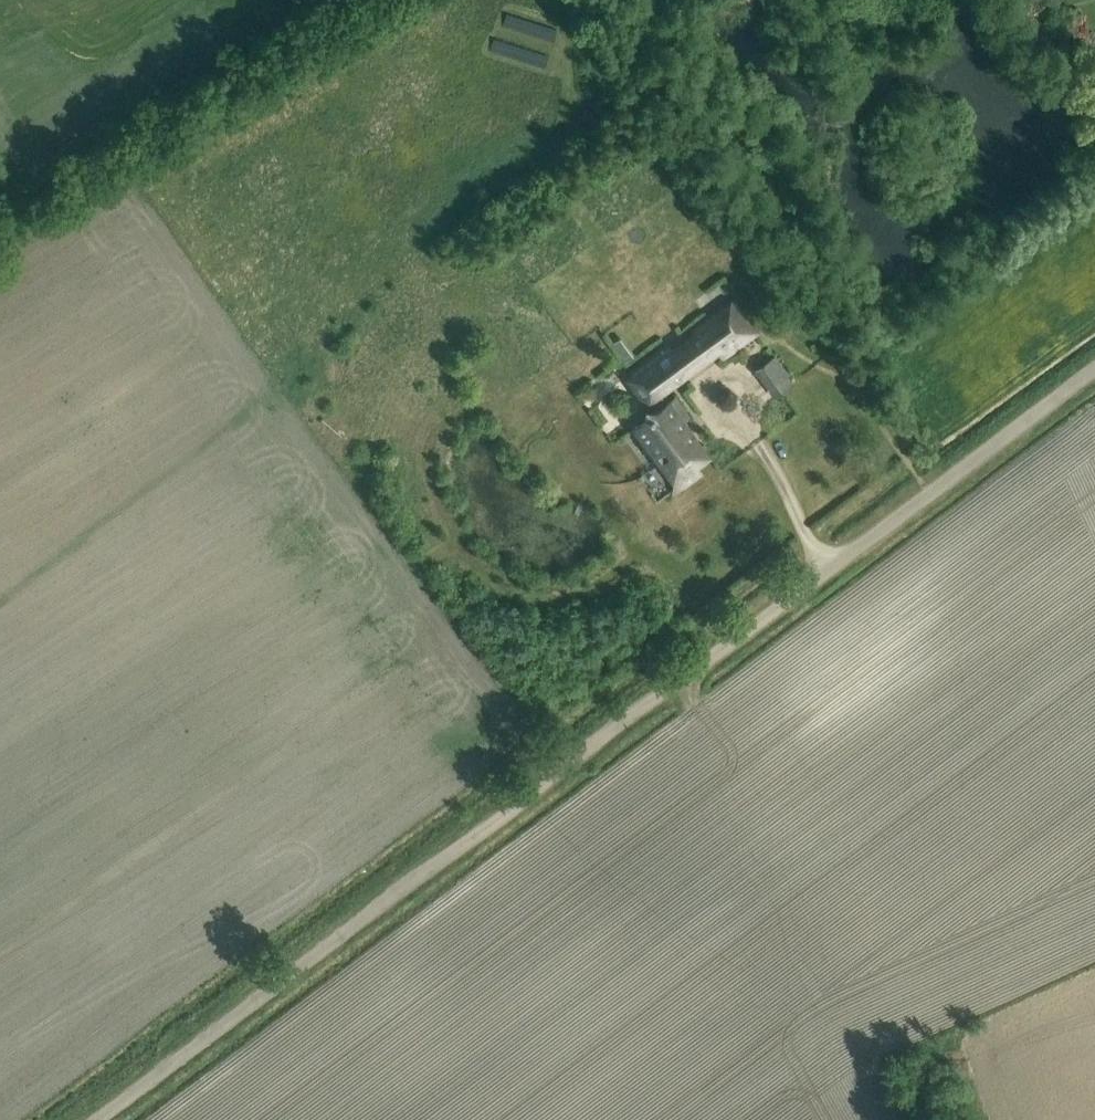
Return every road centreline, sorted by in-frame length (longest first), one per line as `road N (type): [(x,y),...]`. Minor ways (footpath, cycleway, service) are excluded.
road 1 (track): [(98,1119),(832,569)]
road 2 (track): [(832,569),(1094,372)]
road 3 (track): [(832,569),(744,424)]

